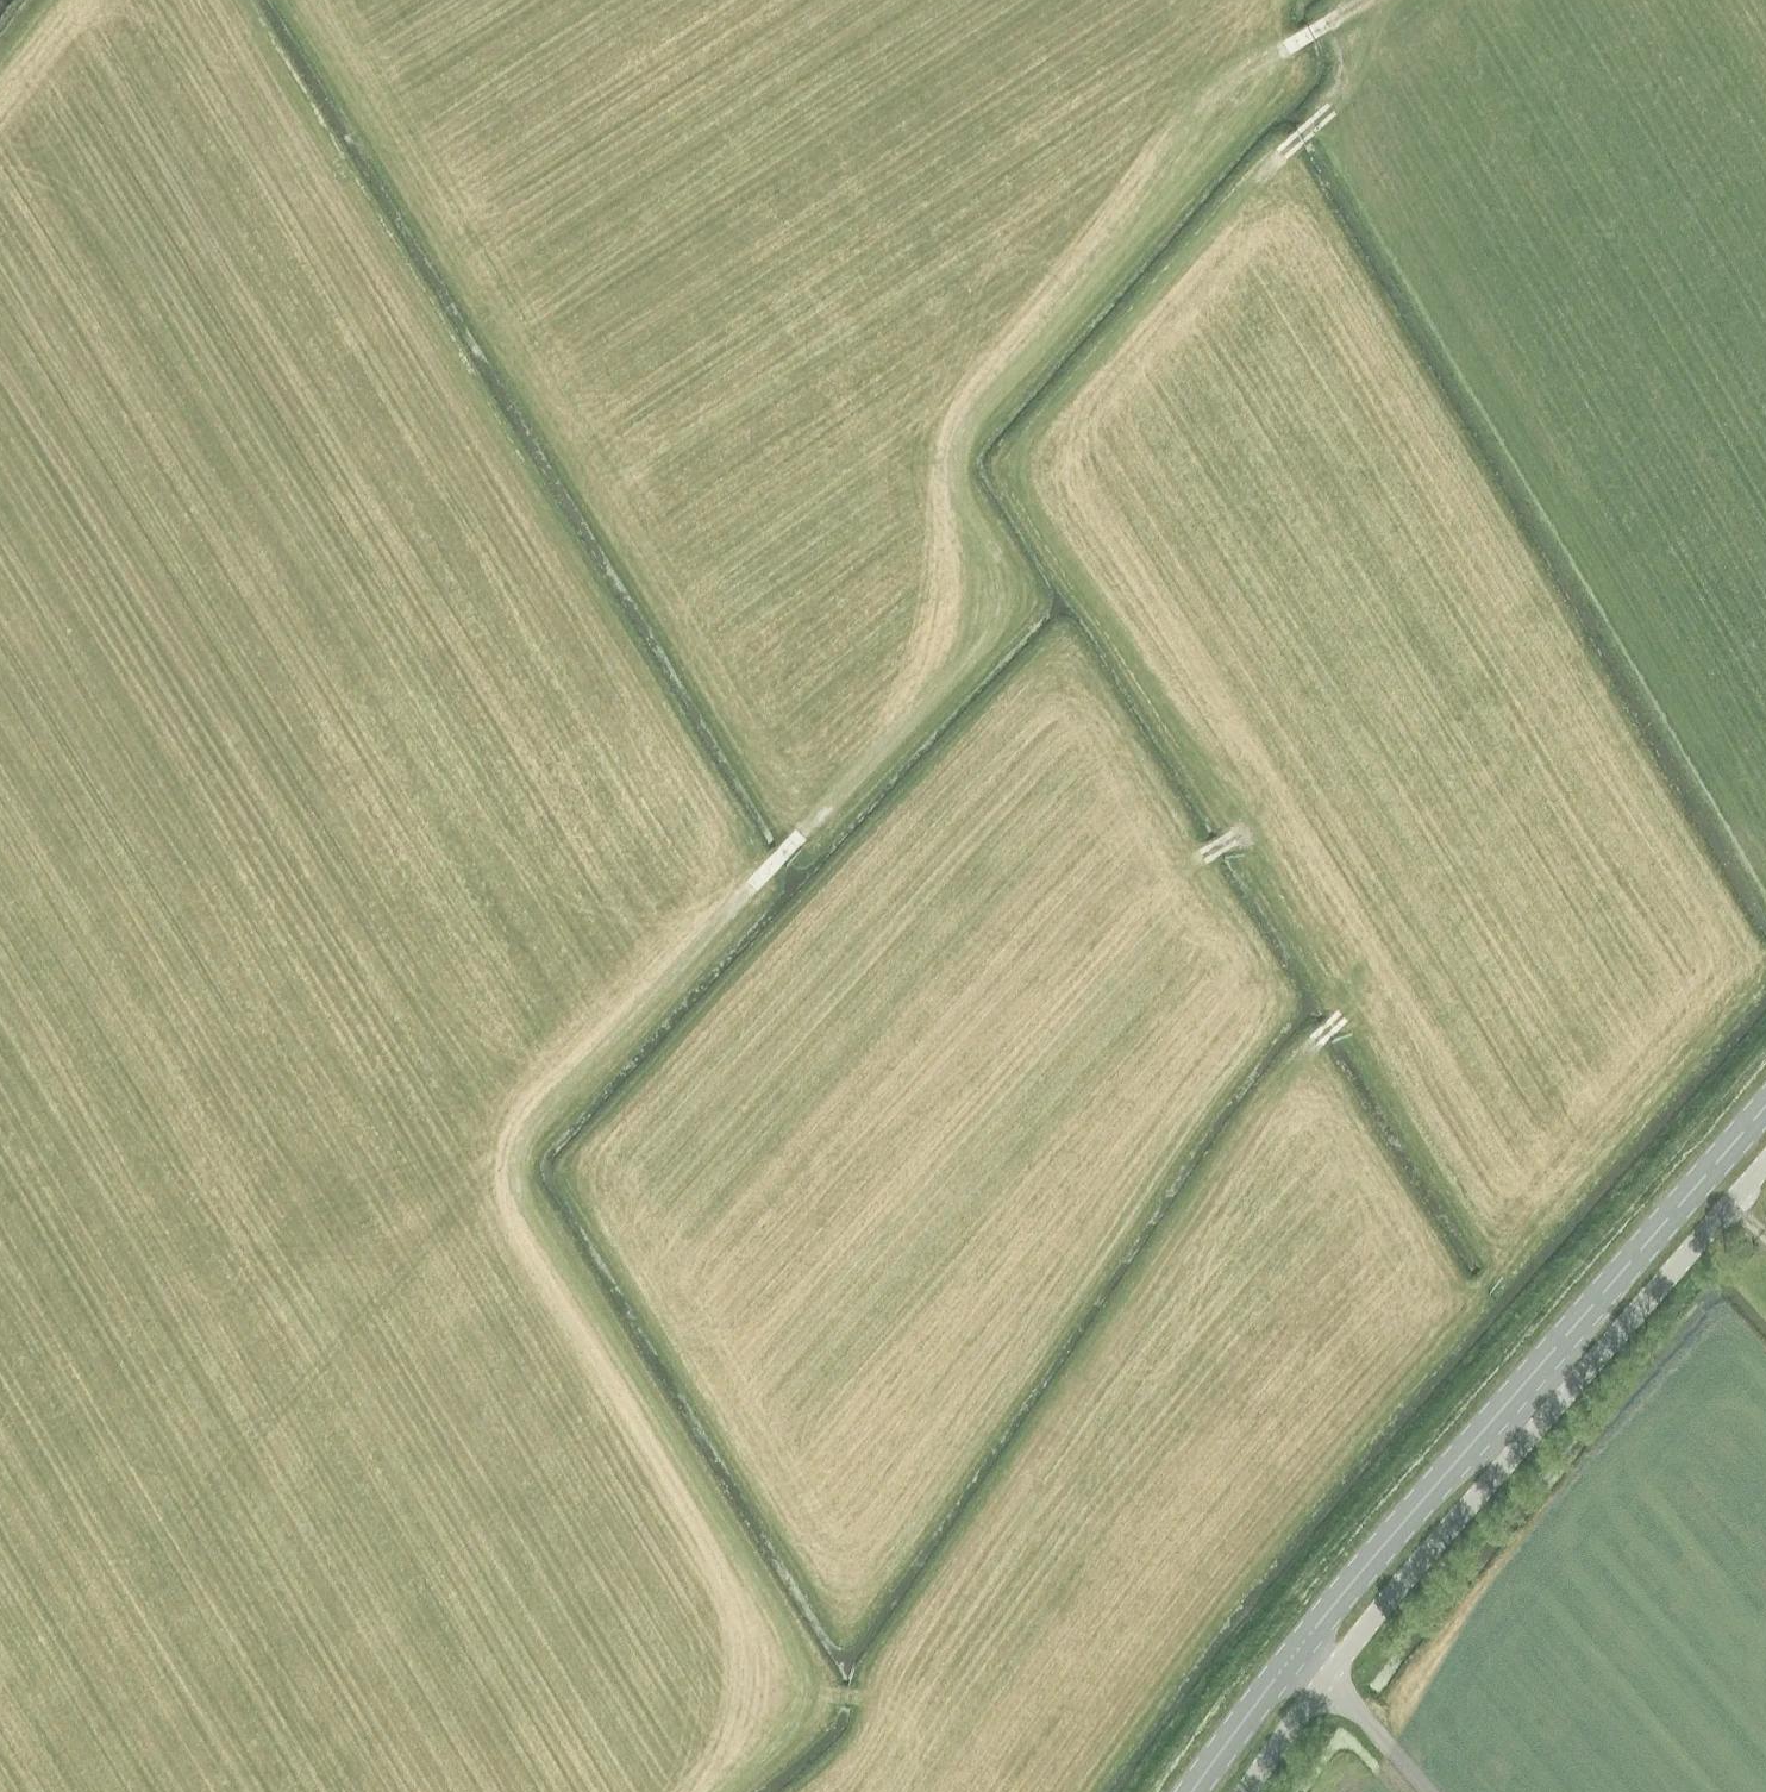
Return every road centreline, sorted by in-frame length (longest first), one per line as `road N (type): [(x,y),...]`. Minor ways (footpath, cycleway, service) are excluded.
road 1 (primary): [(1193,1791),(1380,1550),(1765,1107)]
road 2 (unclassified): [(1247,1791),(1407,1579),(1765,1165)]

